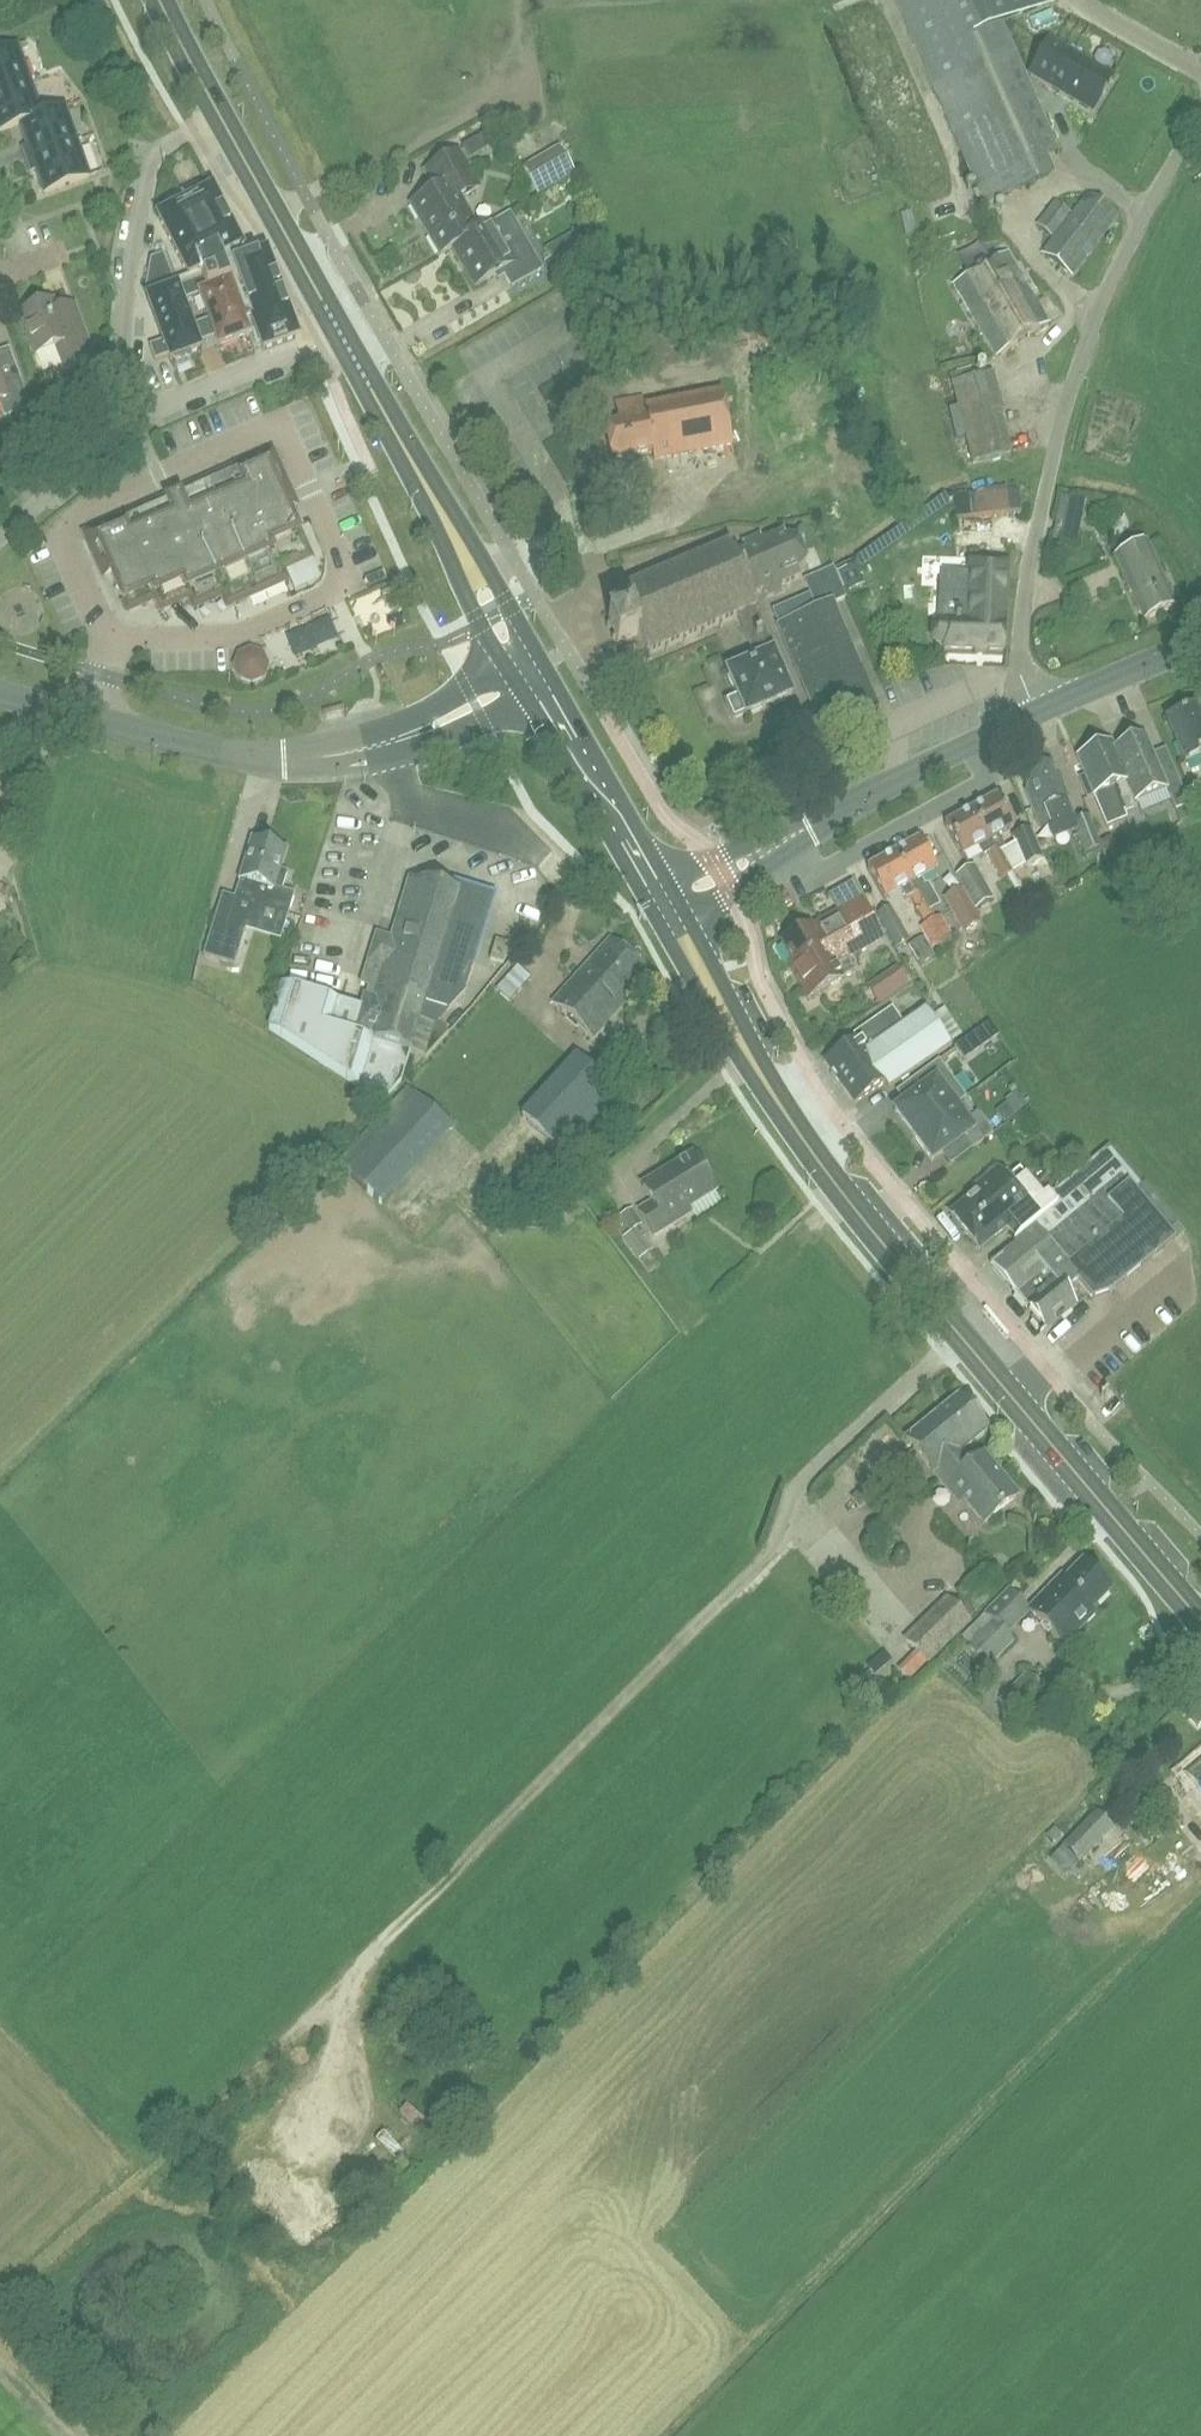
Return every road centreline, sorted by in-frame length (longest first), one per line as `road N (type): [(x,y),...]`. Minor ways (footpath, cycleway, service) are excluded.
road 1 (secondary): [(665,907),(807,1143),(1158,1567)]
road 2 (unclassified): [(1035,711),(1021,669),(1020,625),(1068,398),(1102,300),(1200,115)]
road 3 (tertiary): [(385,742),(251,758),(0,693)]
road 4 (secondary): [(534,674),(340,331)]
road 5 (residential): [(219,115),(153,153),(148,168),(121,369),(135,420)]
road 6 (residential): [(775,846),(823,872),(987,779),(991,732)]
road 7 (secondary): [(665,907),(534,674)]
road 8 (secondary): [(340,331),(219,115)]
road 9 (tertiary): [(775,846),(991,732)]
road 10 (residential): [(135,420),(340,331)]
road 11 (unclassified): [(385,742),(411,797),(516,834),(546,857)]
road 12 (tertiary): [(1035,711),(1200,639)]
road 13 (residential): [(0,537),(135,420)]
road 14 (tertiary): [(534,674),(385,742)]
road 15 (secondary): [(219,115),(160,0)]
road 16 (tertiary): [(665,907),(775,846)]

